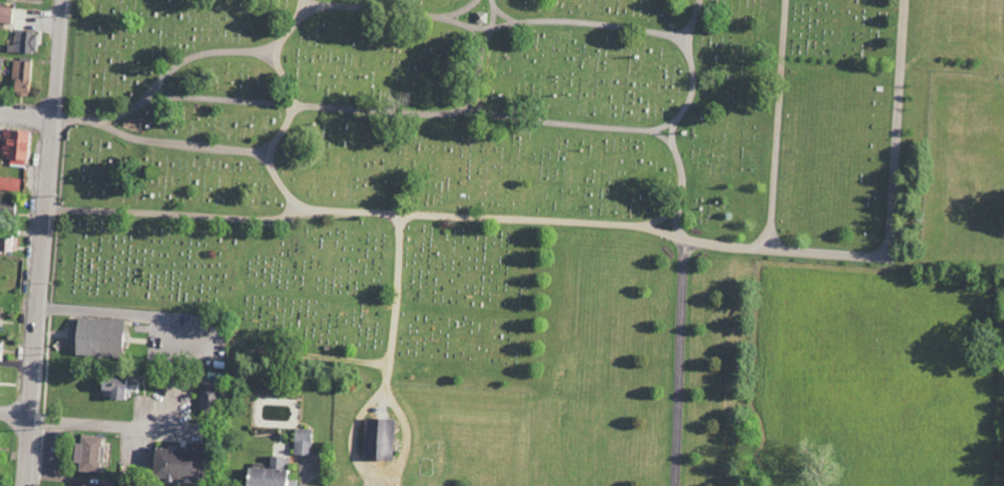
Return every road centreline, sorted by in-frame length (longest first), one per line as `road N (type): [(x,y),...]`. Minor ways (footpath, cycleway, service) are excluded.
road 1 (residential): [(24,485),(66,0)]
road 2 (residential): [(195,433),(0,414)]

